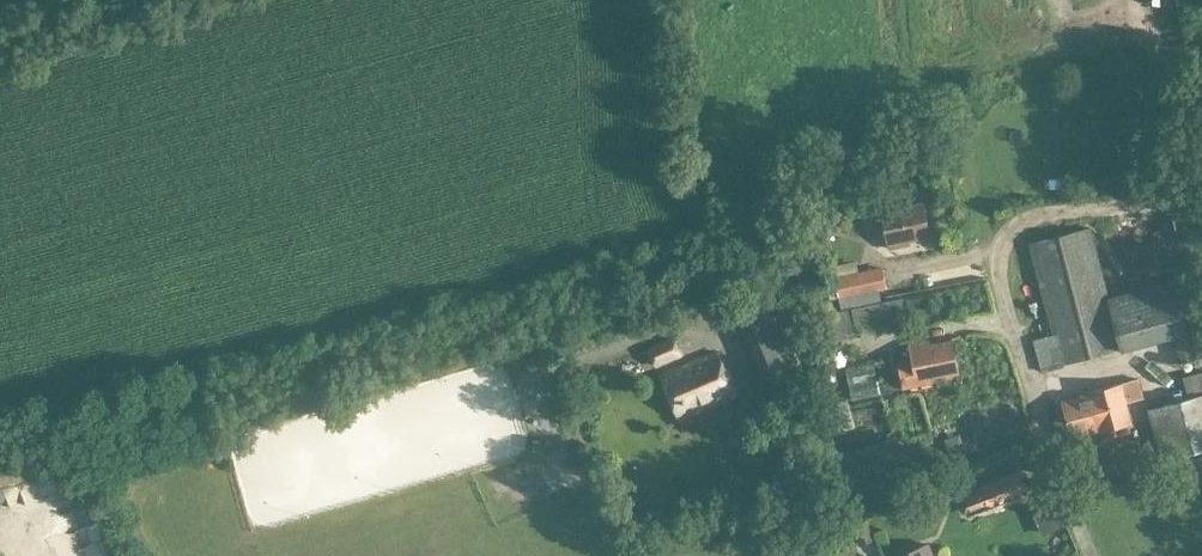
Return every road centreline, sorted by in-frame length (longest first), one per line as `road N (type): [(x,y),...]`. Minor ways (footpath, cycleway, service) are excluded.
road 1 (track): [(1201,196),(1014,222),(992,258),(1091,555)]

